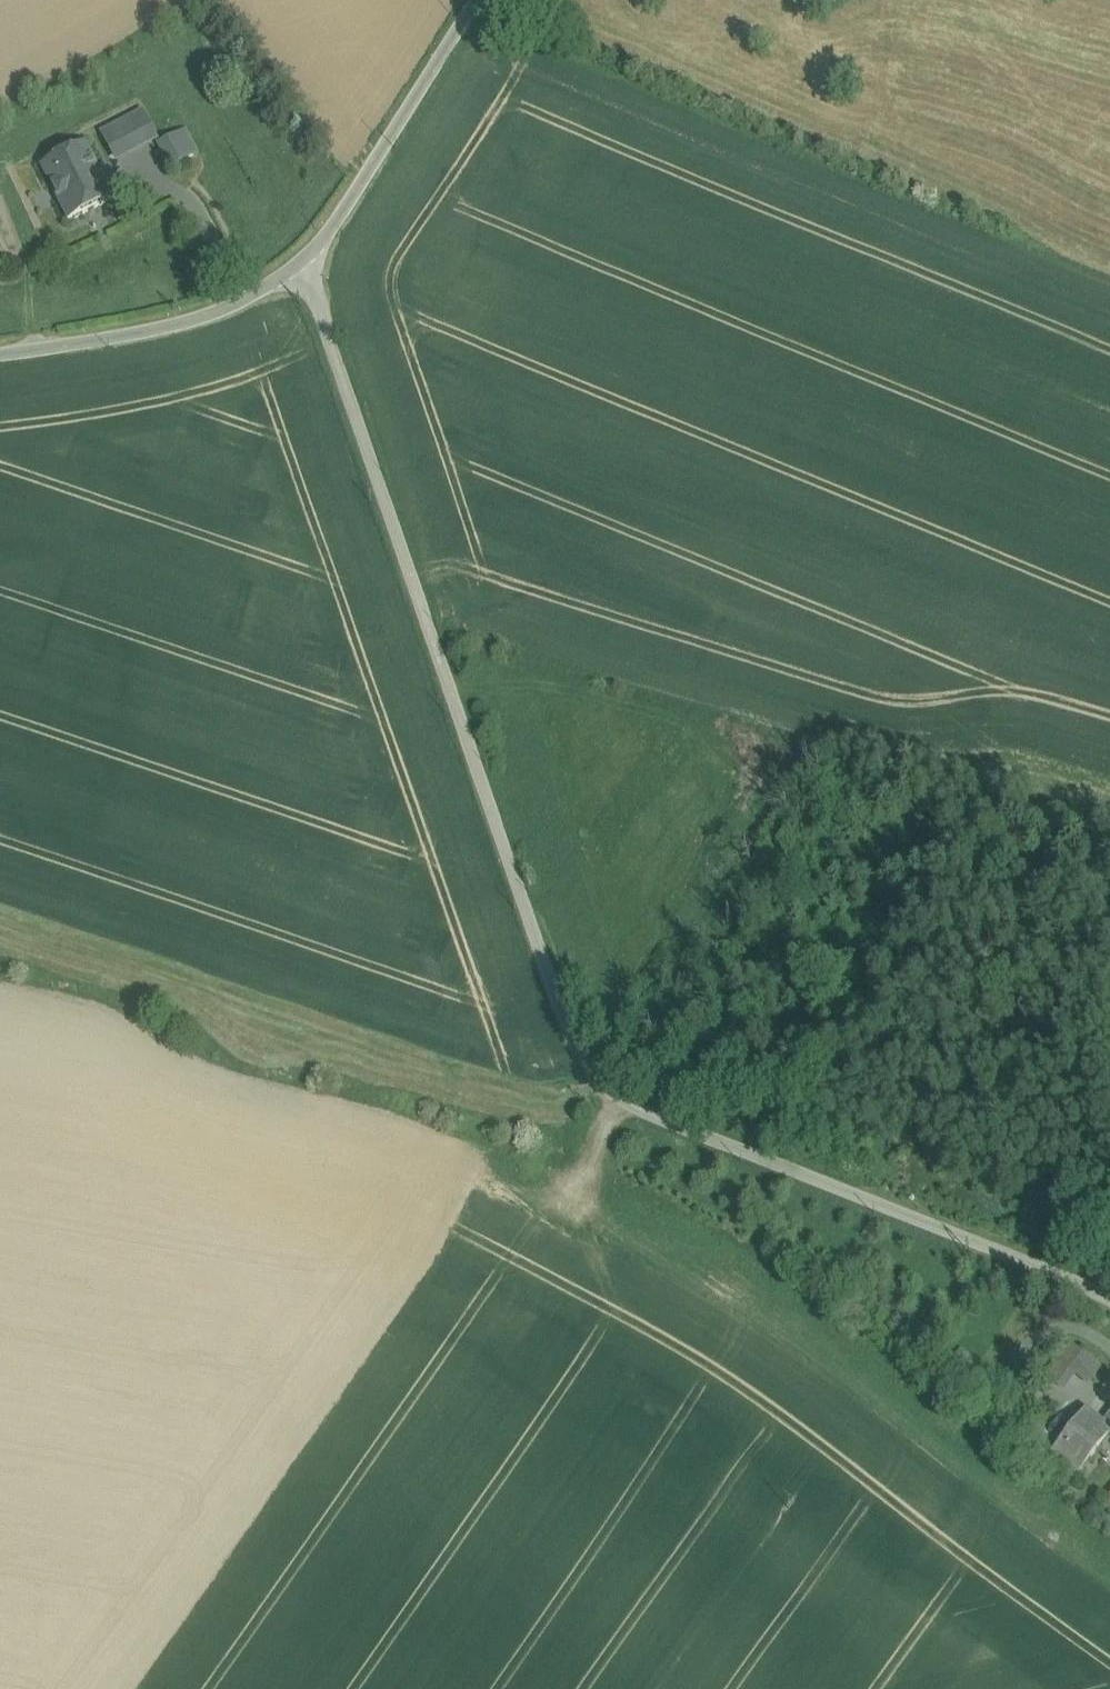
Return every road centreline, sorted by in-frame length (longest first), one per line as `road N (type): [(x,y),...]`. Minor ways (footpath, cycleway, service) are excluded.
road 1 (residential): [(1109,1312),(698,1130),(589,1073),(314,277)]
road 2 (tertiary): [(0,355),(157,328),(314,277)]
road 3 (tertiary): [(314,277),(480,0)]

